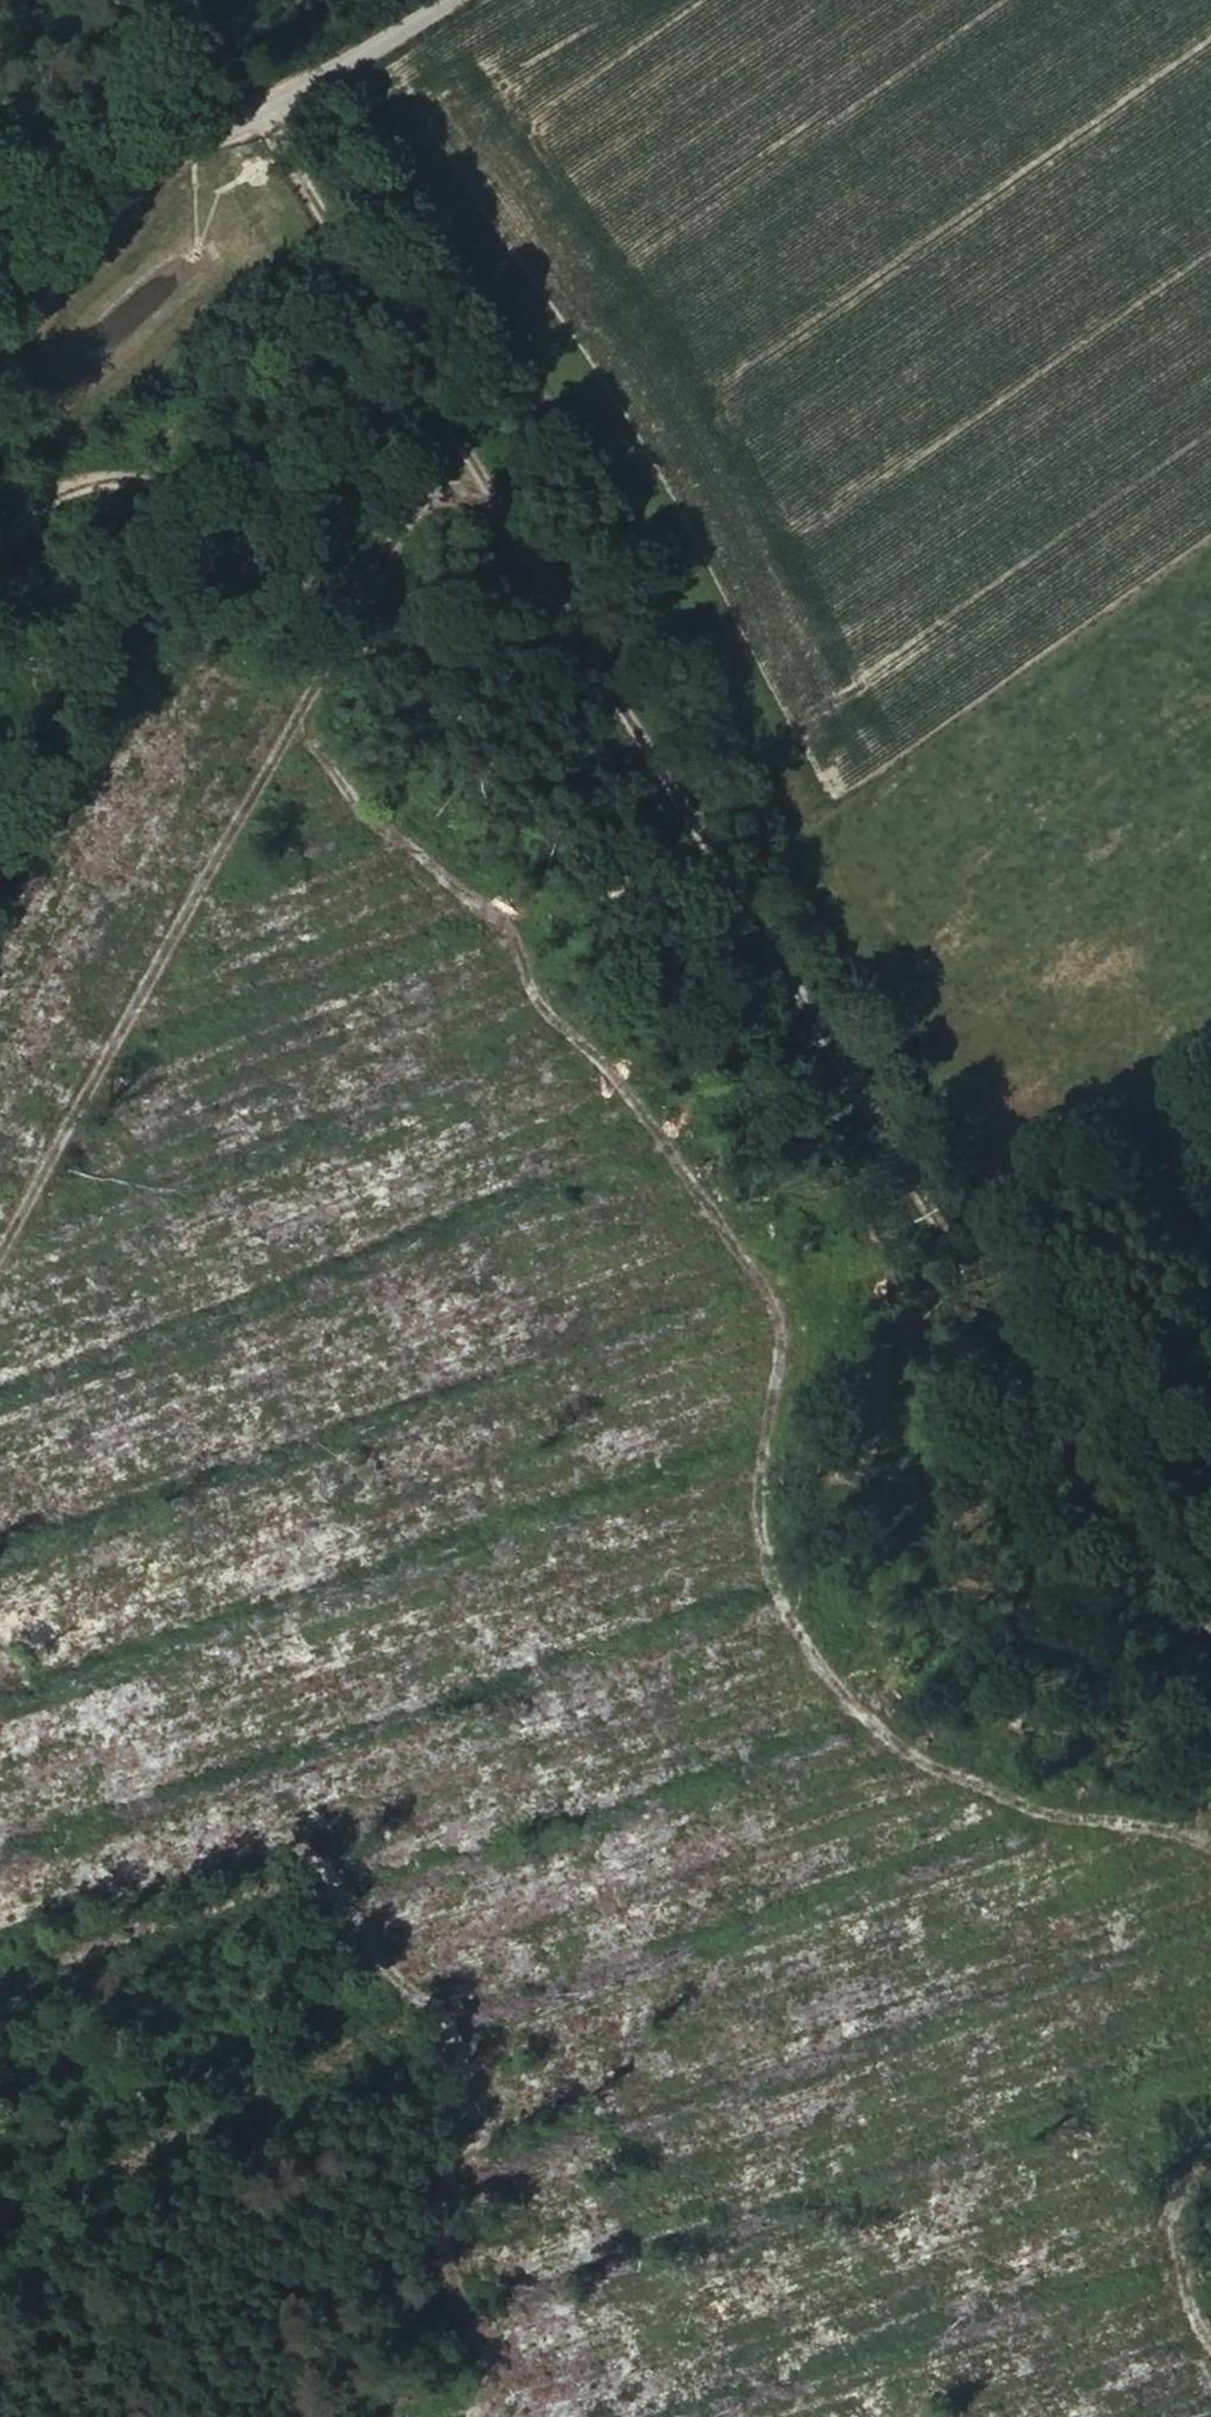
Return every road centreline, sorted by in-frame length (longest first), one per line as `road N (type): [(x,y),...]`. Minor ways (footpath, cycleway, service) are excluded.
road 1 (unclassified): [(449,0),(133,194),(101,227),(0,379)]
road 2 (track): [(1048,1523),(1210,1637)]

